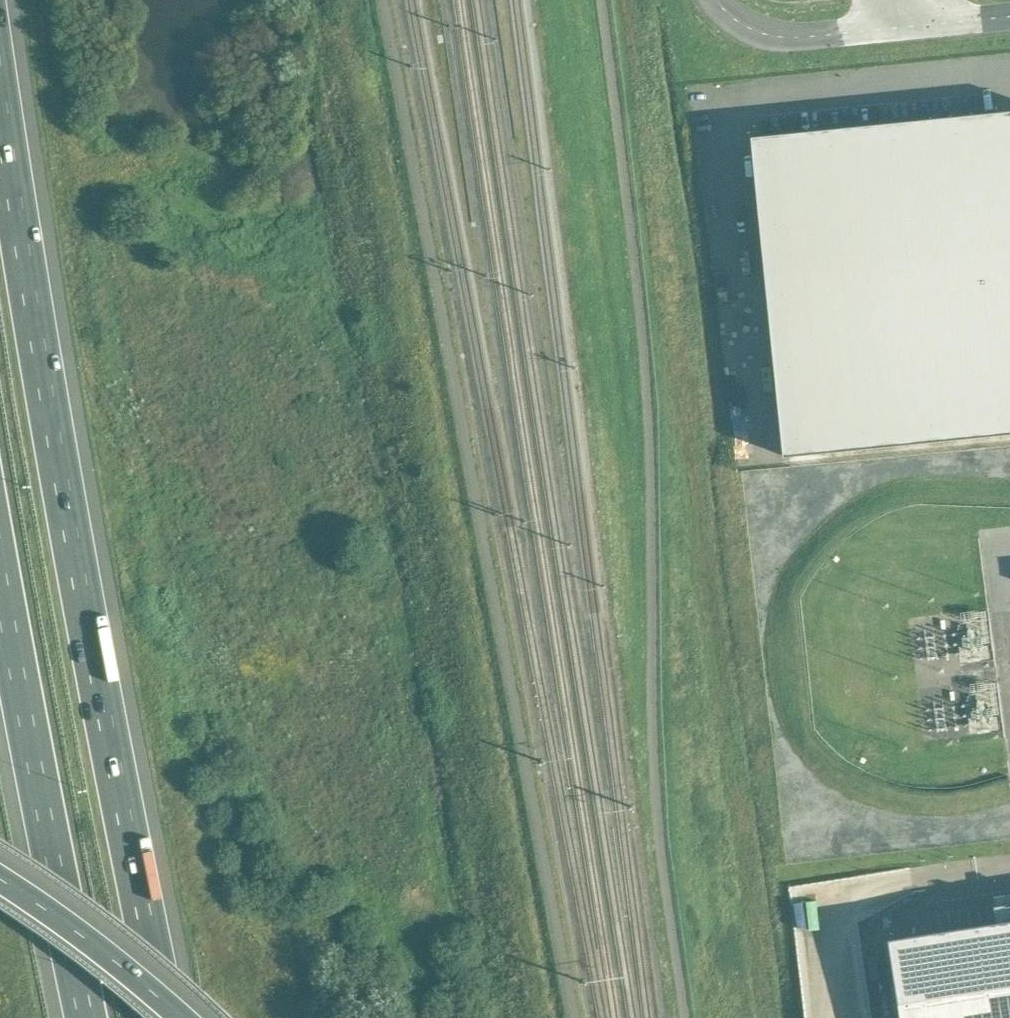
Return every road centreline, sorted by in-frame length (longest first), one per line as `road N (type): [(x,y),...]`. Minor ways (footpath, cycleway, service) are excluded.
road 1 (motorway): [(162,1017),(81,628),(0,148)]
road 2 (motorway): [(0,608),(81,1017)]
road 3 (unclassified): [(1009,17),(793,37),(749,28),(716,0)]
road 4 (motorway): [(173,1017),(0,886)]

